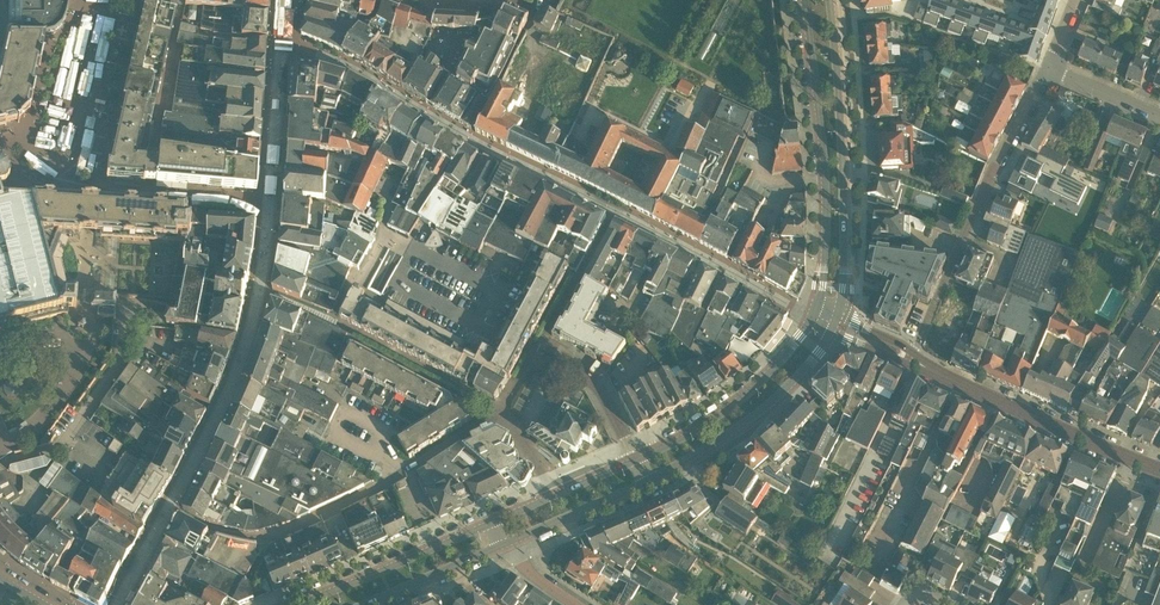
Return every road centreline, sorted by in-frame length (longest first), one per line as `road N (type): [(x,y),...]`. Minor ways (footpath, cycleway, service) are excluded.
road 1 (unclassified): [(169,509),(229,533),(283,532),(388,486),(498,415)]
road 2 (residential): [(911,359),(1048,71)]
road 3 (tertiary): [(806,0),(827,213),(816,317)]
road 4 (tertiary): [(838,315),(842,156),(830,0)]
road 5 (tertiary): [(1159,471),(911,359)]
road 6 (tertiary): [(647,481),(762,410),(833,330)]
road 7 (tertiary): [(816,317),(723,415),(638,462)]
road 8 (tertiary): [(496,523),(300,604)]
road 9 (unclassified): [(0,469),(48,454),(128,347)]
road 10 (unclassified): [(638,462),(590,381),(527,346)]
road 11 (tertiary): [(362,604),(507,543)]
road 12 (tertiary): [(507,543),(647,481)]
road 13 (residential): [(1048,71),(1159,118)]

